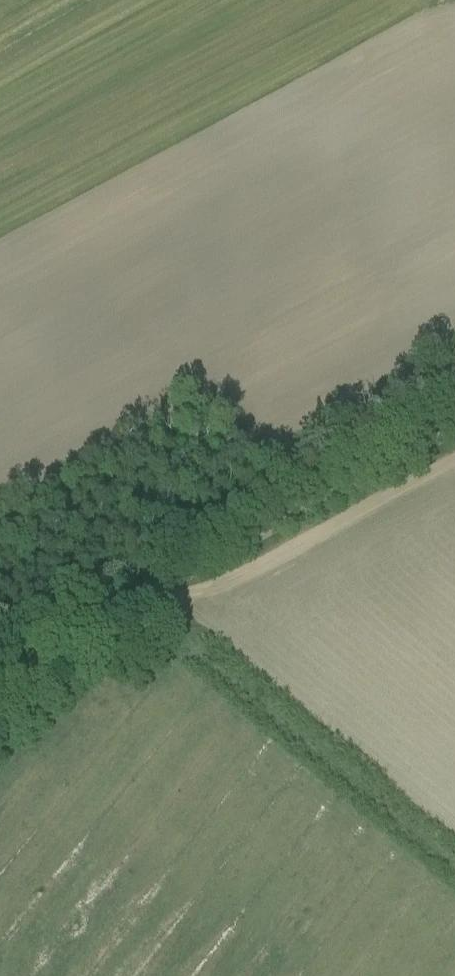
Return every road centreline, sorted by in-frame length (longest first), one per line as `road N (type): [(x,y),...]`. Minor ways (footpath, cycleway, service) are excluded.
road 1 (track): [(454,446),(211,577),(201,581),(191,571),(0,668)]
road 2 (track): [(454,429),(191,571)]

